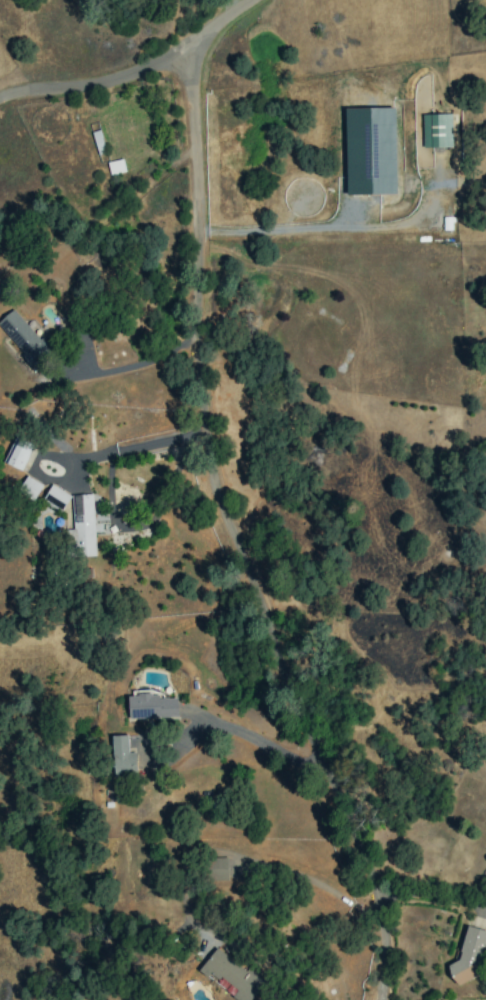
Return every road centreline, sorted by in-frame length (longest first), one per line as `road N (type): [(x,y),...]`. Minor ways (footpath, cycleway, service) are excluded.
road 1 (residential): [(380,999),(389,953),(374,877),(281,664),(217,490),(199,342),(188,46)]
road 2 (residential): [(253,0),(188,46),(112,79),(0,100)]

